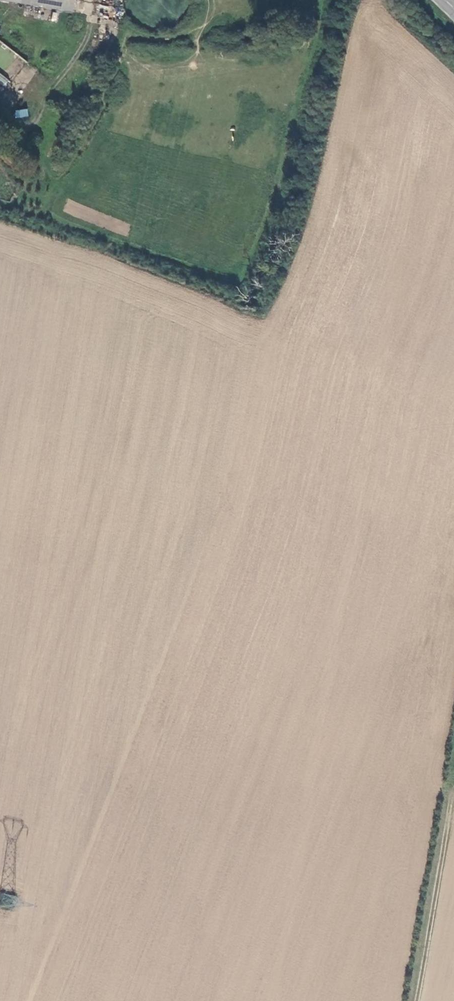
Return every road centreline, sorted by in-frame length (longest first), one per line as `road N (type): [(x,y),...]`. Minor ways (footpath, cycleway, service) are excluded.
road 1 (track): [(0,121),(19,130),(34,124),(93,24)]

